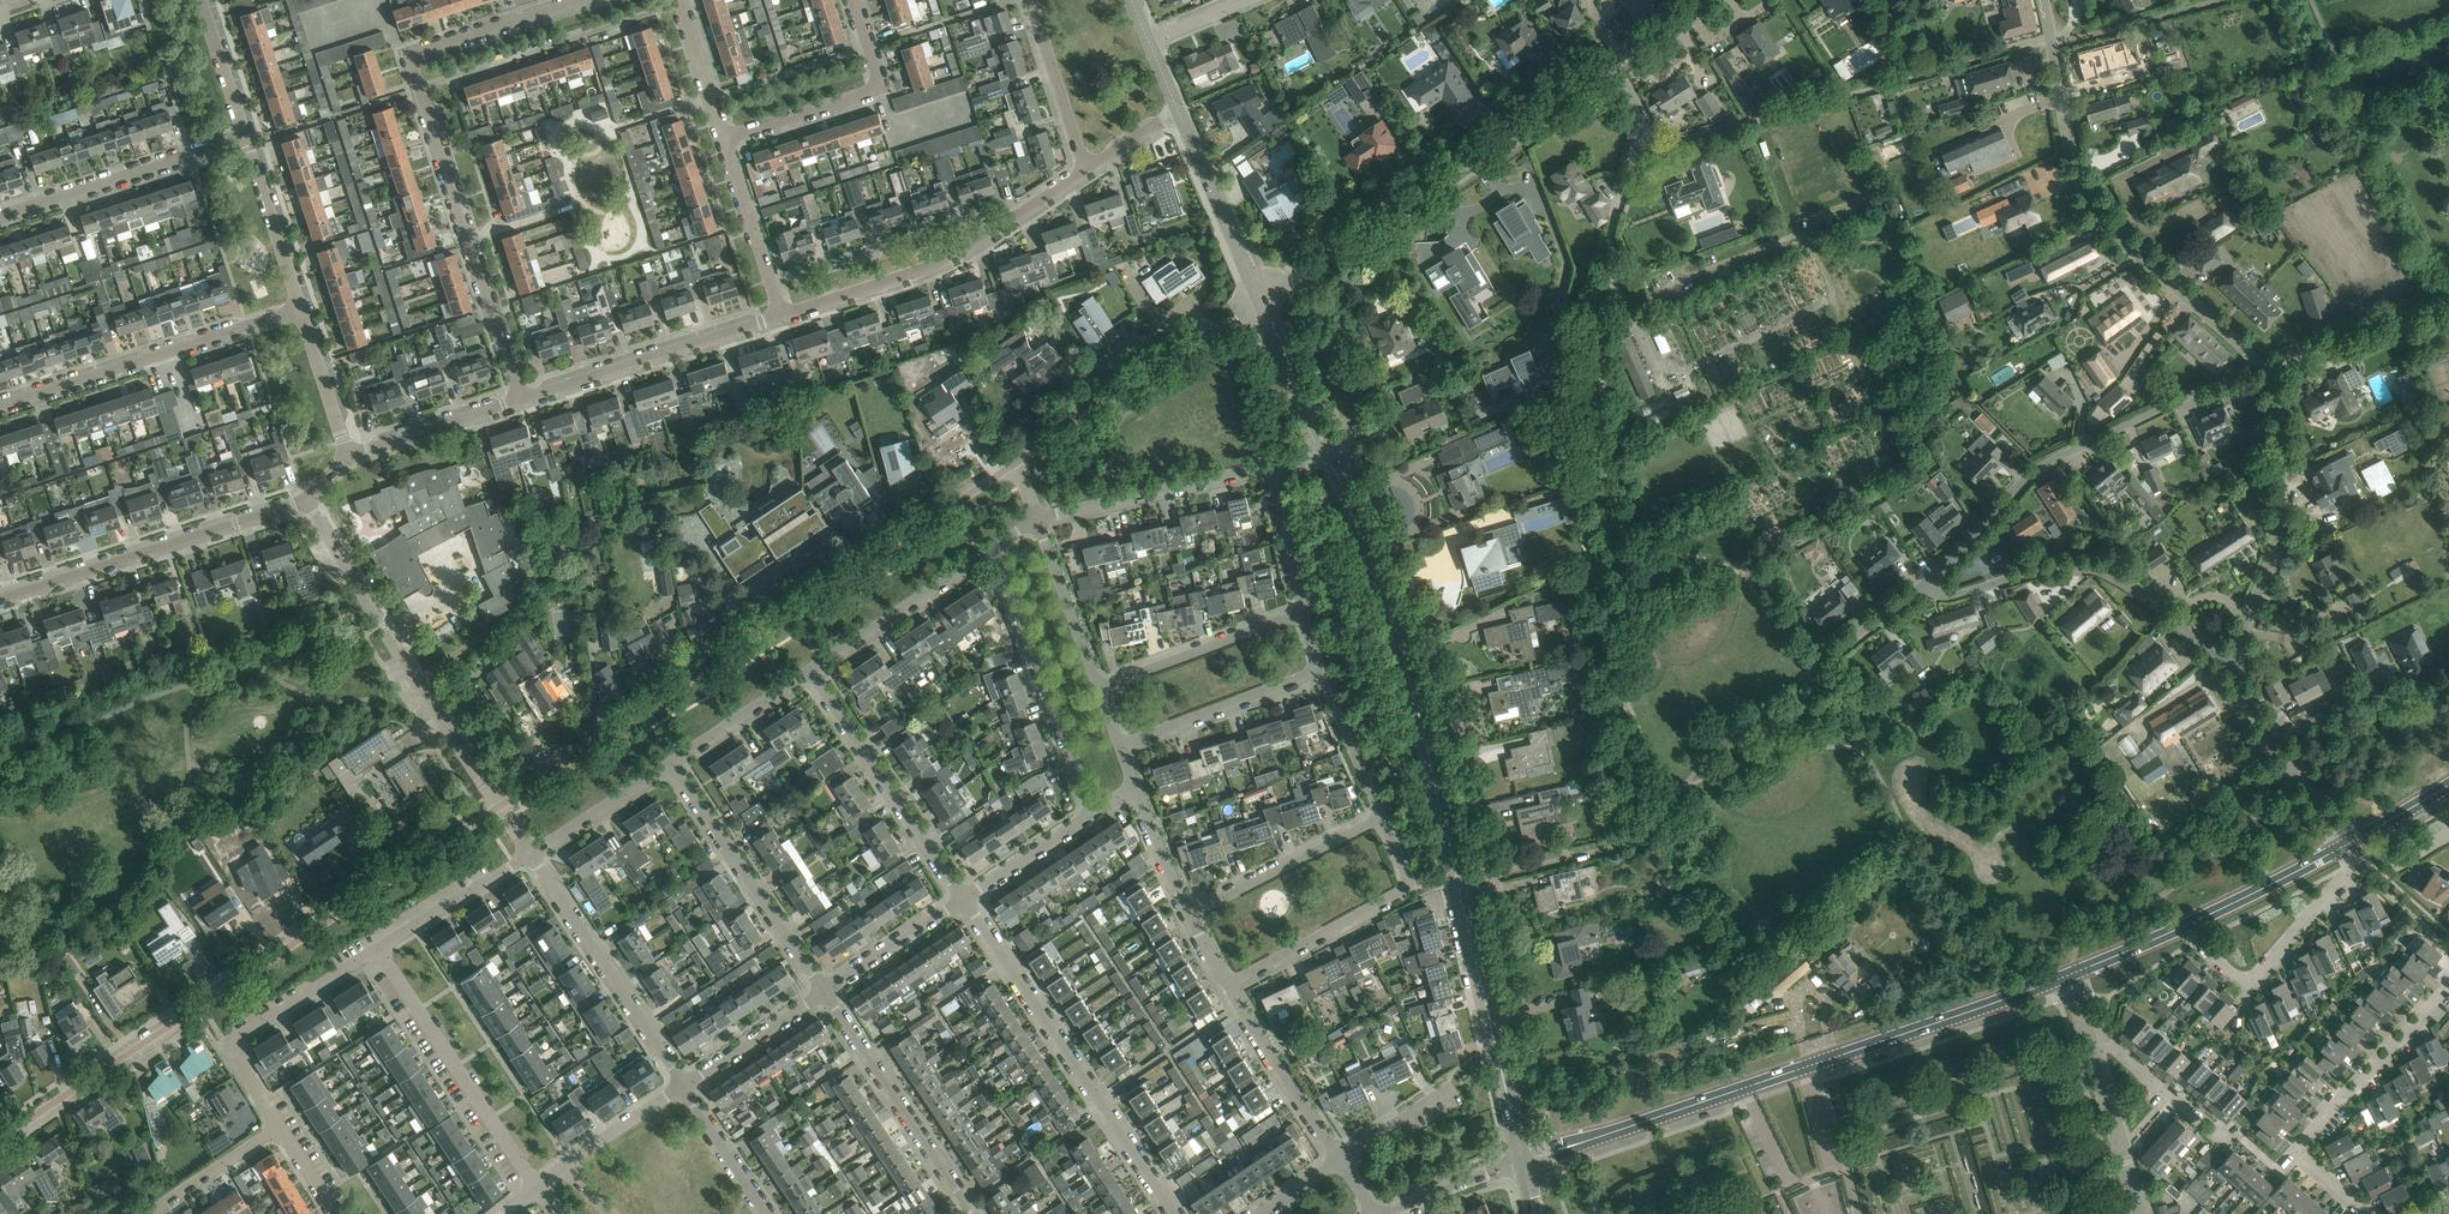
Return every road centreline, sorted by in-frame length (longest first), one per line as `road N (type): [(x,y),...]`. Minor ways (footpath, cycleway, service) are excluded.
road 1 (tertiary): [(1523,1158),(1390,614),(1327,452)]
road 2 (residential): [(1018,463),(499,806)]
road 3 (residential): [(499,806),(0,1141)]
road 4 (tertiary): [(1523,1158),(2067,976)]
road 5 (unclassified): [(521,399),(413,61),(578,0)]
road 6 (unclassified): [(2257,363),(2116,235),(2090,201),(2068,138),(2042,0)]
road 7 (residential): [(1262,299),(1621,61)]
road 8 (unclassified): [(1930,580),(2027,478),(2257,363)]
road 9 (residential): [(1178,1213),(965,898)]
road 10 (residential): [(499,806),(305,500)]
road 11 (residential): [(1665,390),(1613,280),(1611,228),(1643,125),(1621,61)]
road 12 (unclassified): [(2235,661),(2092,569),(2035,571),(1951,596),(1930,580)]
road 13 (residential): [(781,315),(946,259),(1086,171)]
road 14 (residential): [(0,600),(305,500)]
road 15 (unclassified): [(0,405),(303,306)]
road 16 (residential): [(2235,661),(2275,550),(2280,512),(2276,410),(2257,363)]
road 17 (residential): [(1262,299),(1018,463)]
road 18 (residential): [(537,1189),(377,949)]
road 19 (residential): [(1227,986),(1413,889),(1382,818)]
road 20 (residential): [(1094,813),(996,544)]
road 21 (residential): [(279,1128),(226,1043),(377,949)]
road 22 (residential): [(683,1085),(531,854)]
road 23 (residential): [(965,898),(812,668)]
road 24 (residential): [(825,991),(677,758)]
road 25 (residential): [(521,399),(781,315)]
road 26 (residential): [(2184,926),(2238,979),(2252,980),(2355,864),(2345,845)]
road 27 (residential): [(971,1213),(825,991)]
road 28 (unclassified): [(0,218),(248,135)]
road 29 (residential): [(724,139),(869,93),(879,75),(855,0)]
road 30 (residential): [(1036,519),(1272,468)]
road 31 (residential): [(812,668),(996,544)]
road 32 (residential): [(2297,1149),(2448,988)]
road 33 (residential): [(1100,689),(1304,613)]
road 34 (residential): [(2345,845),(2246,701),(2235,661)]
road 35 (residential): [(1191,915),(1382,818)]
road 36 (residential): [(1120,745),(1319,670)]
road 37 (residential): [(1340,1160),(1227,986)]
road 38 (tertiary): [(1262,299),(1178,110)]
road 39 (unclassified): [(781,315),(724,139)]
road 40 (residential): [(348,457),(521,399)]
road 41 (residential): [(1100,689),(1036,519)]
road 42 (residential): [(377,949),(531,854)]
road 43 (tertiary): [(2184,926),(2345,845)]
road 44 (unclassified): [(303,306),(248,135)]
road 45 (residential): [(1086,171),(1031,0)]
road 46 (residential): [(531,854),(677,758)]
road 47 (residential): [(2144,1213),(2092,1050)]
road 48 (residential): [(683,1085),(825,991)]
road 49 (residential): [(825,991),(965,898)]
road 50 (tertiary): [(1327,452),(1262,299)]
road 51 (residential): [(677,758),(812,668)]
road 52 (residential): [(1382,818),(1319,670)]
road 53 (unclassified): [(348,457),(303,306)]
road 54 (residential): [(965,898),(1094,813)]
road 55 (residential): [(151,1213),(279,1128)]
road 56 (residential): [(767,1213),(683,1085)]
road 57 (residential): [(2092,1050),(2111,1046),(2210,1131)]
road 58 (residential): [(1385,1213),(1523,1158)]
road 59 (residential): [(1304,613),(1272,468)]
road 60 (unclassified): [(724,139),(681,0)]
road 61 (unclassified): [(248,135),(203,0)]
road 62 (residential): [(1191,915),(1134,785)]
road 63 (residential): [(567,1164),(683,1085)]
road 64 (residential): [(1340,1160),(1450,1088)]
road 65 (tertiary): [(2067,976),(2184,926)]
road 66 (tertiary): [(2345,845),(2448,784)]

